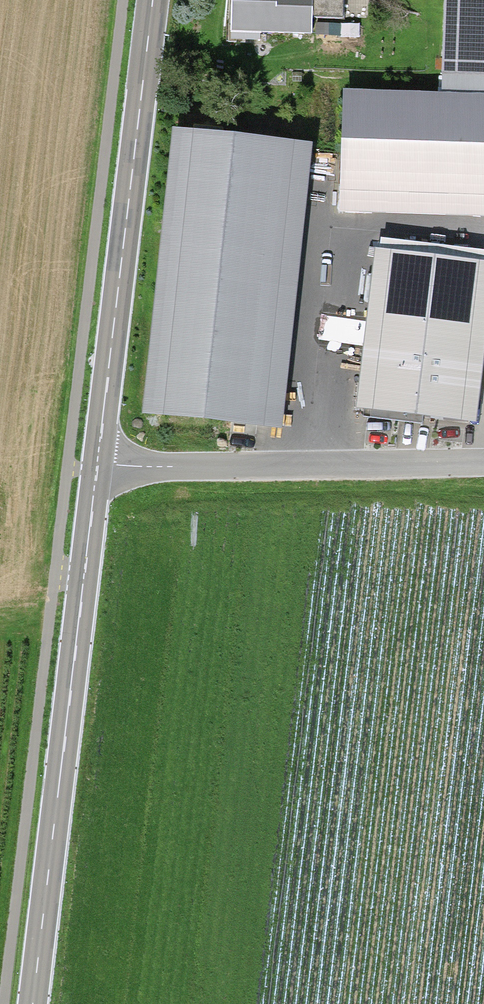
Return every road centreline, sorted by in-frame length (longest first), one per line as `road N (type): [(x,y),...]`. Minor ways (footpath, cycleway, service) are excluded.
road 1 (secondary): [(98,463),(33,1003)]
road 2 (secondary): [(153,0),(98,463)]
road 3 (residential): [(98,463),(483,463)]
road 4 (track): [(0,620),(49,619),(55,573),(84,575)]

